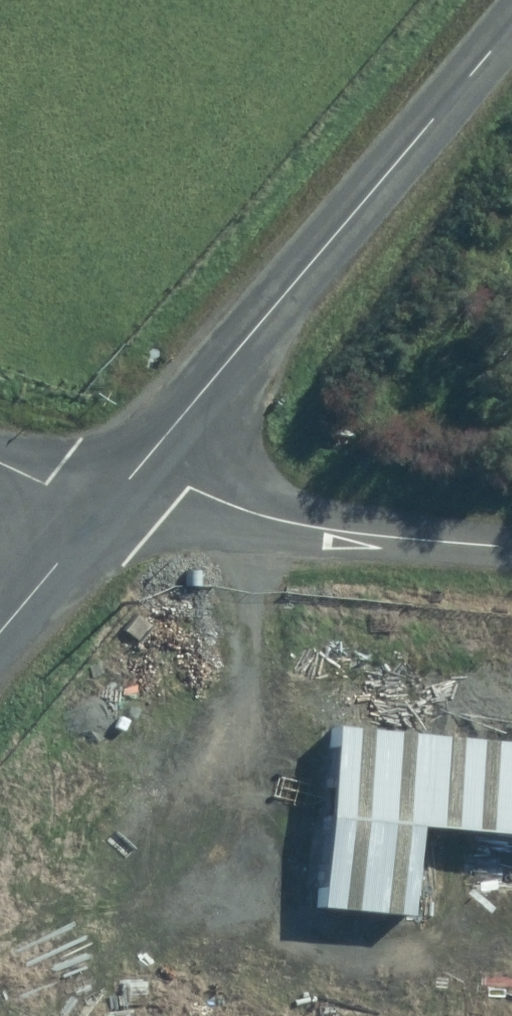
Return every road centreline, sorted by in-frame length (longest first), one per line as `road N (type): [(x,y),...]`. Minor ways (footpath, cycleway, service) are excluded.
road 1 (residential): [(121,485),(511,27)]
road 2 (residential): [(511,557),(366,545),(121,485)]
road 3 (residential): [(0,632),(121,485)]
road 4 (residential): [(121,485),(0,448)]

